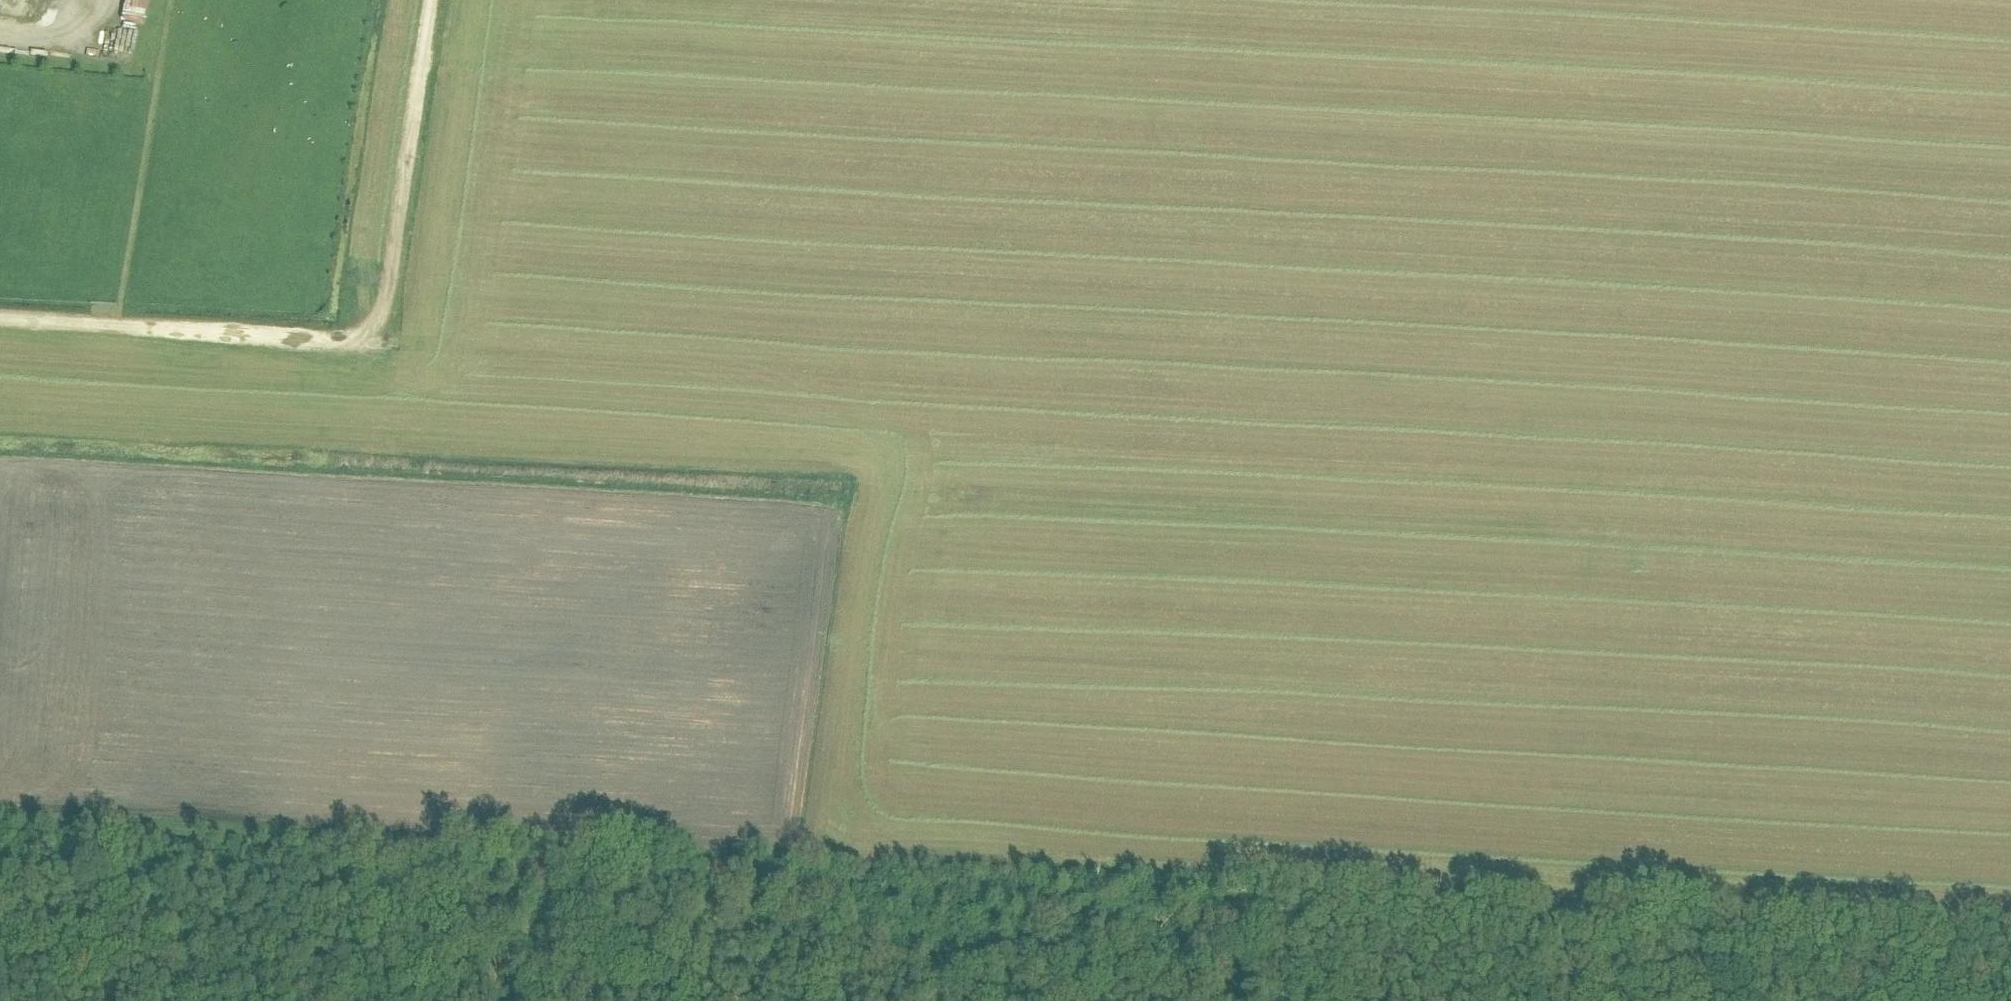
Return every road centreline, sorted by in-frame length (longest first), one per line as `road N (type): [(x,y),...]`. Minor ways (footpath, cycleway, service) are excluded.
road 1 (track): [(0,322),(368,342),(386,317),(428,0)]

